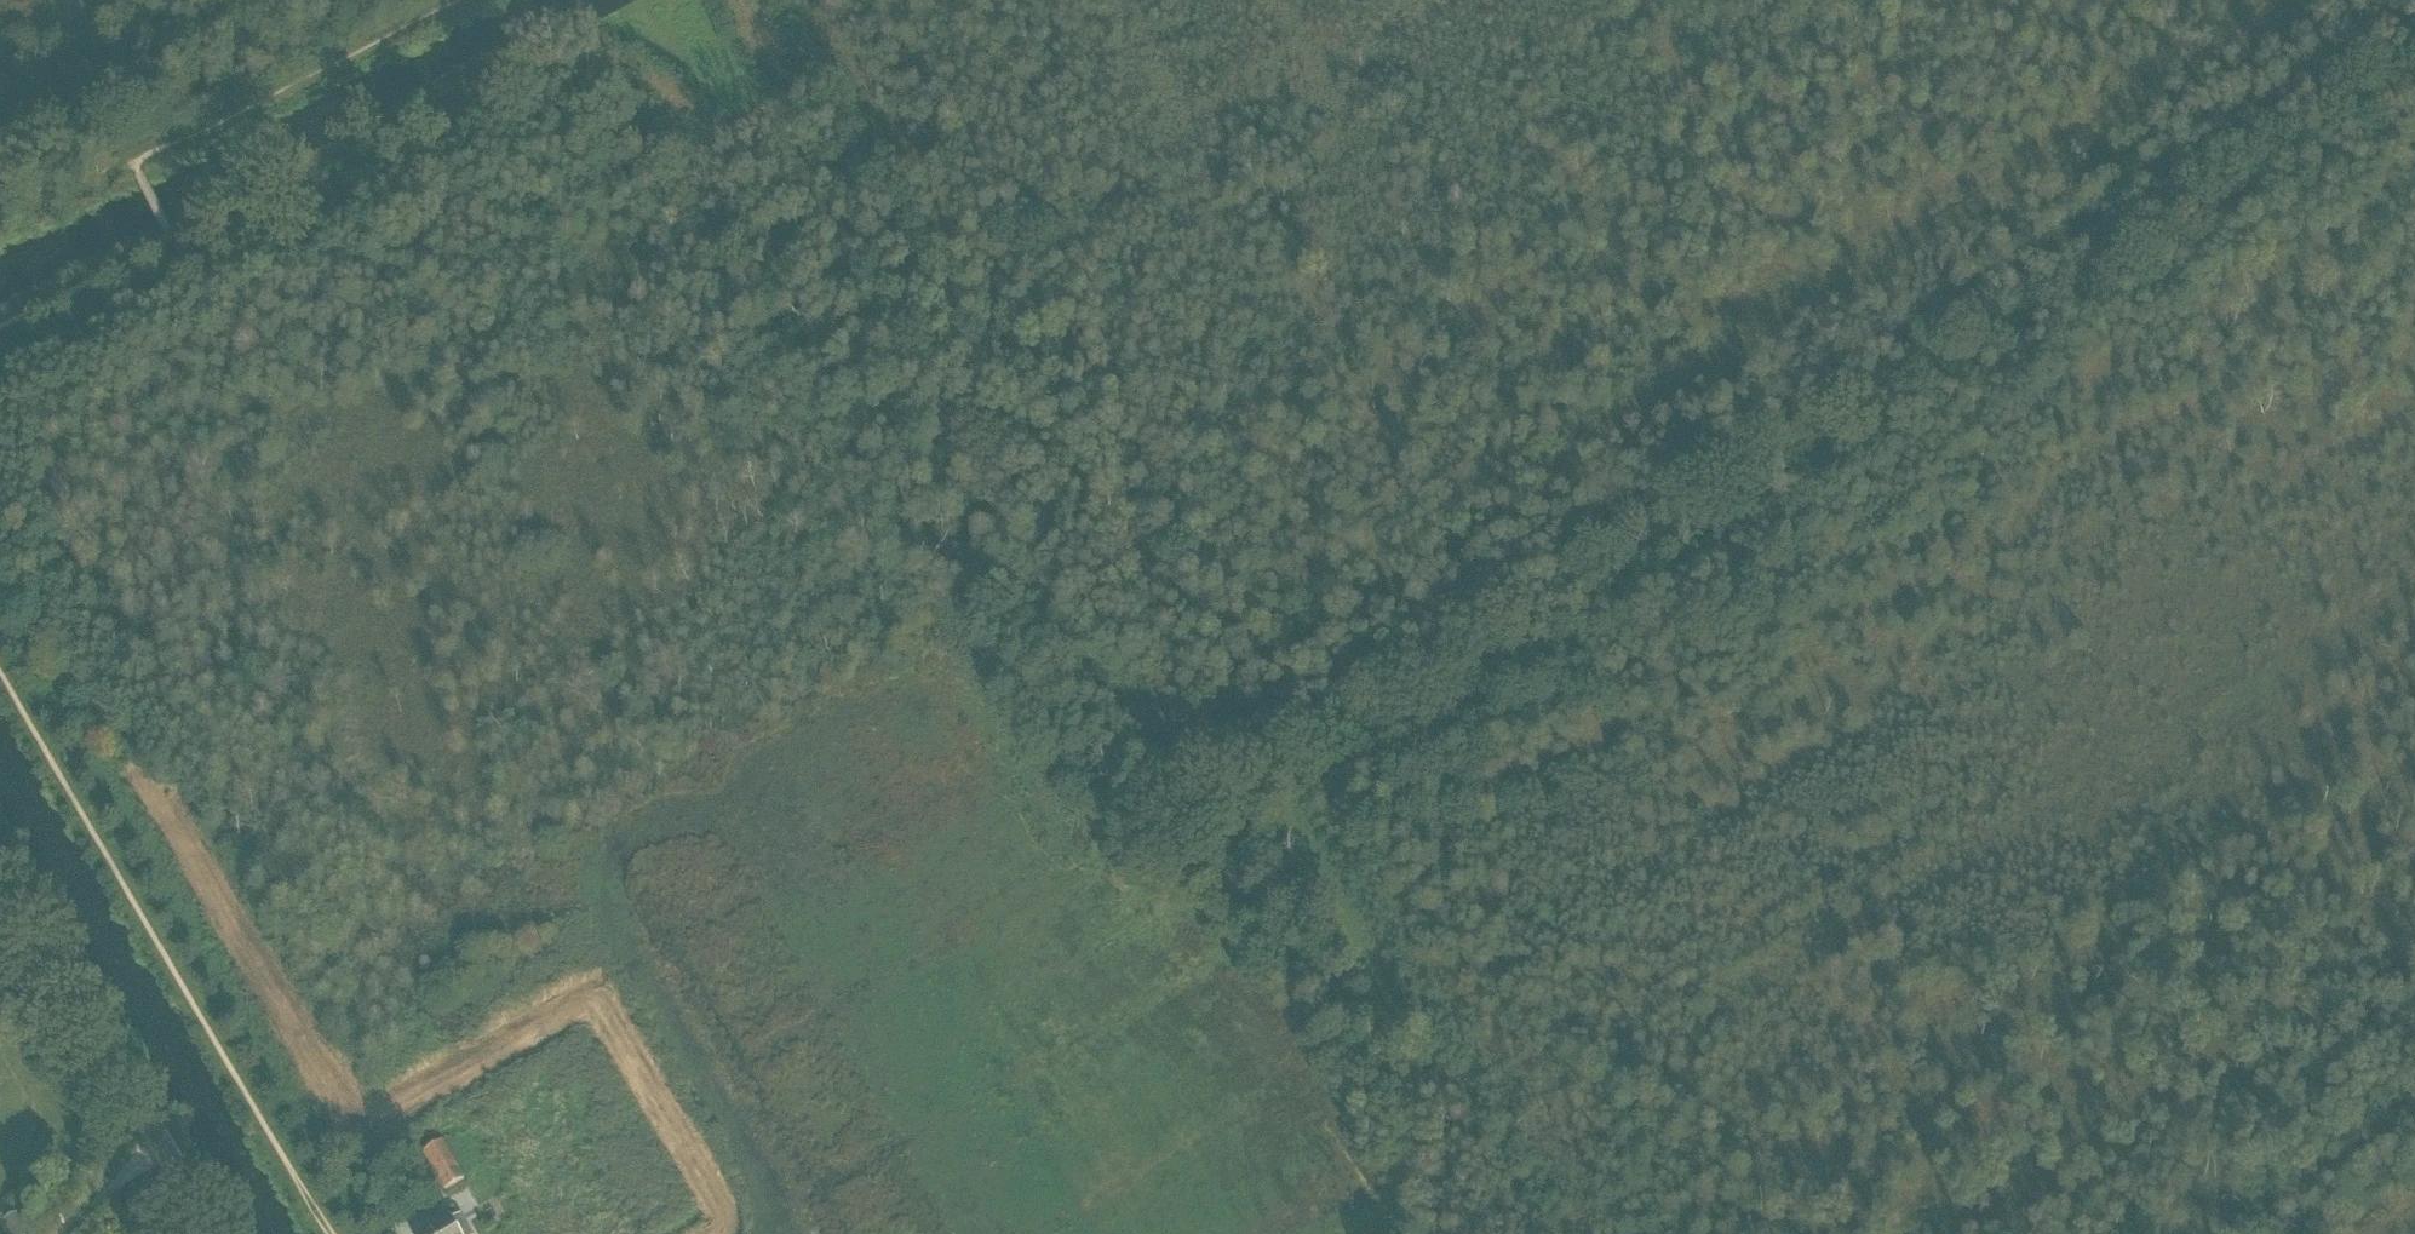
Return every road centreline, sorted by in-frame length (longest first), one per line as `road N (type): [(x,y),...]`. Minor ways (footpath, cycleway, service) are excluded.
road 1 (track): [(2414,96),(1253,802),(1382,1025),(1381,1229),(1372,1233)]
road 2 (tertiary): [(215,1233),(0,872)]

